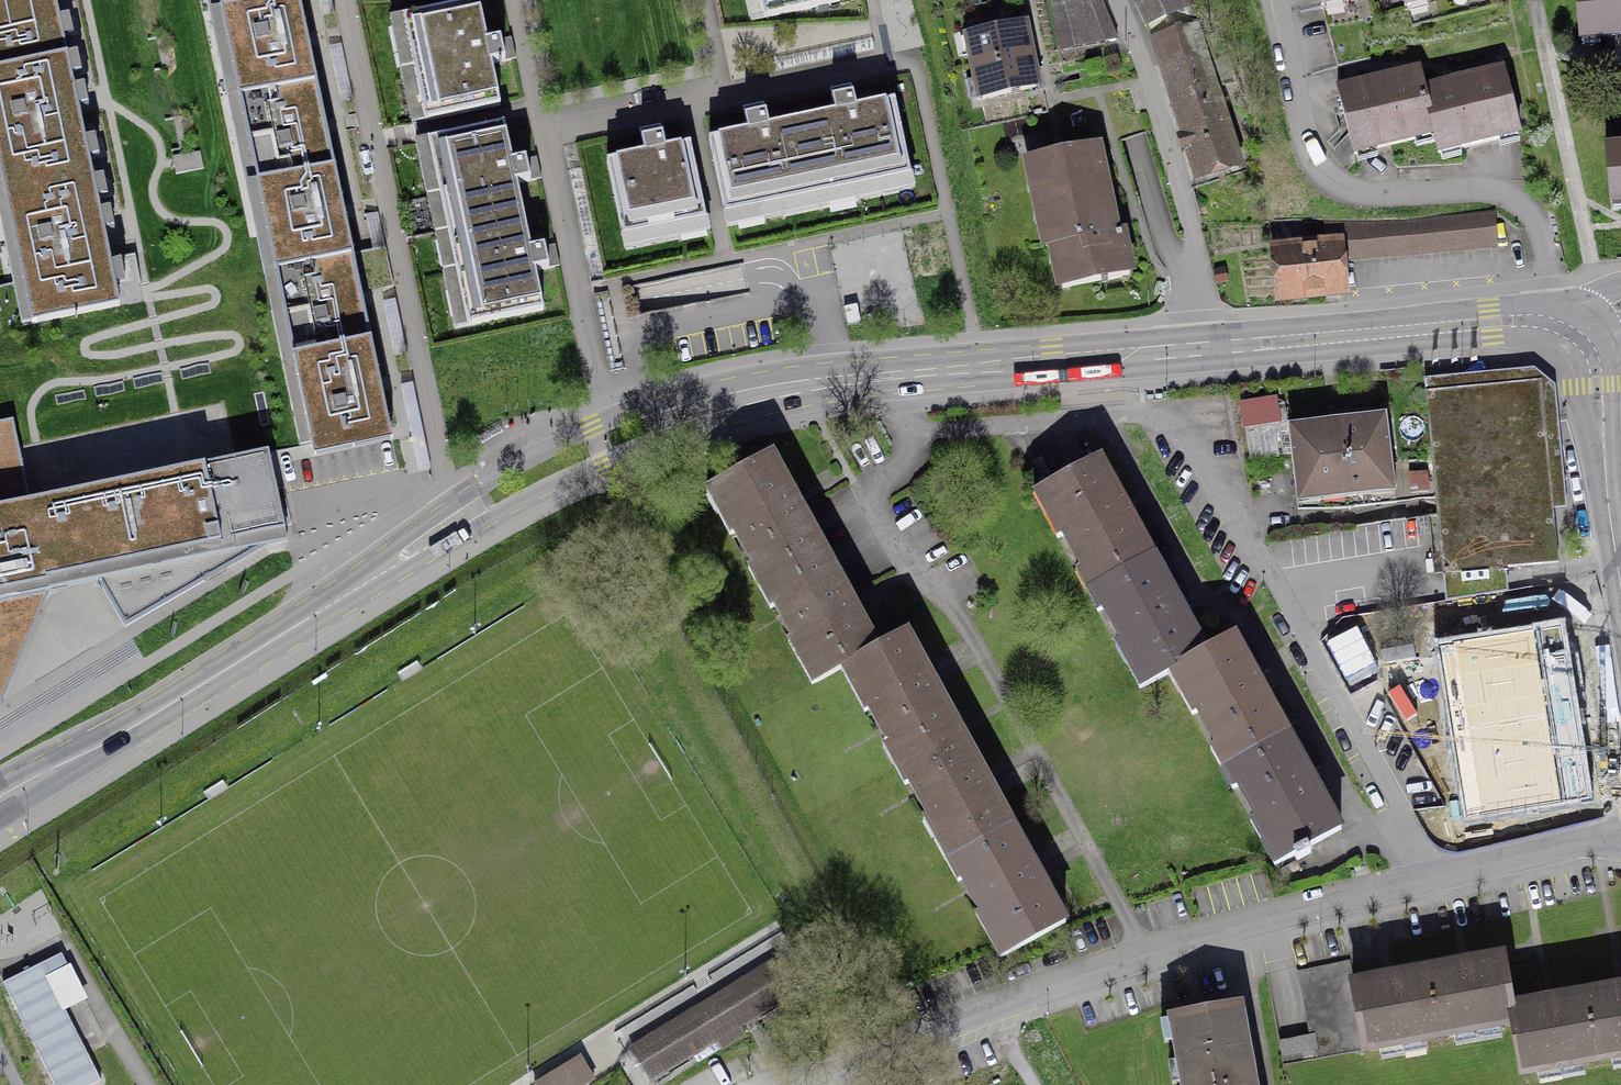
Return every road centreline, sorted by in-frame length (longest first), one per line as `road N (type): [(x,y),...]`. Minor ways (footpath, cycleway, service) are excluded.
road 1 (secondary): [(82,754),(470,509),(645,426),(834,382),(1209,348)]
road 2 (residential): [(811,1084),(1035,992),(1207,935),(1430,876),(1620,837)]
road 3 (residential): [(1556,323),(1538,223),(1519,204),(1365,201),(1340,192),(1321,166),(1285,0)]
road 4 (residential): [(1209,348),(1201,236),(1151,78),(1115,0)]
road 5 (secondary): [(1209,348),(1556,323)]
road 6 (residential): [(1537,6),(1605,314)]
road 7 (residential): [(1572,333),(1593,365),(1620,552)]

